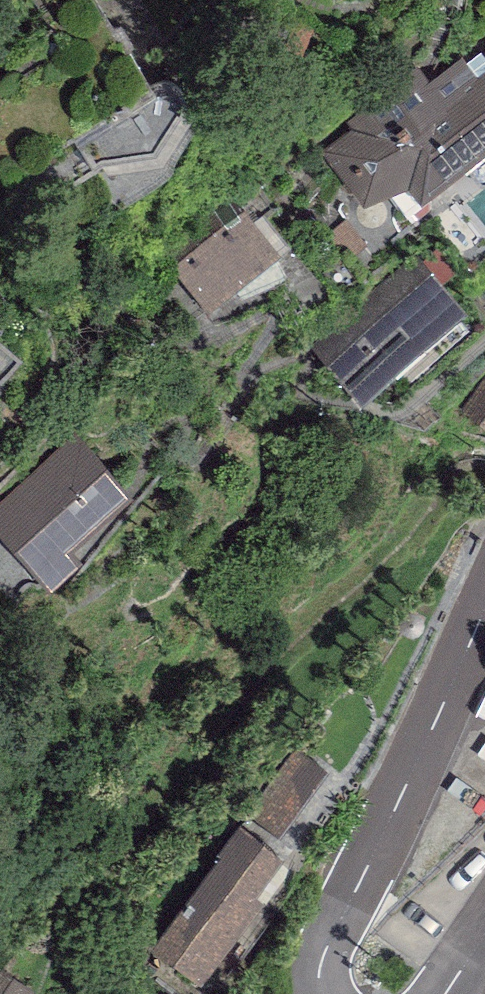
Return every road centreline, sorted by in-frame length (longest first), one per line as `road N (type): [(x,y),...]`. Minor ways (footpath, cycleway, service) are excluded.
road 1 (residential): [(316,993),(331,936),(484,612)]

